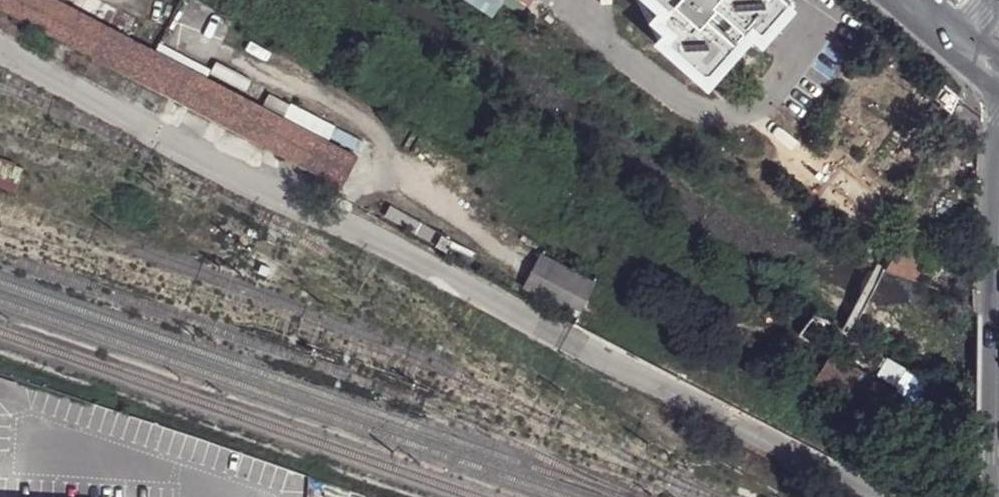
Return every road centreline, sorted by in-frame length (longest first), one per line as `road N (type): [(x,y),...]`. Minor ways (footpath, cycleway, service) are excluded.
road 1 (tertiary): [(997,297),(991,205),(998,146)]
road 2 (tertiary): [(998,448),(997,297)]

